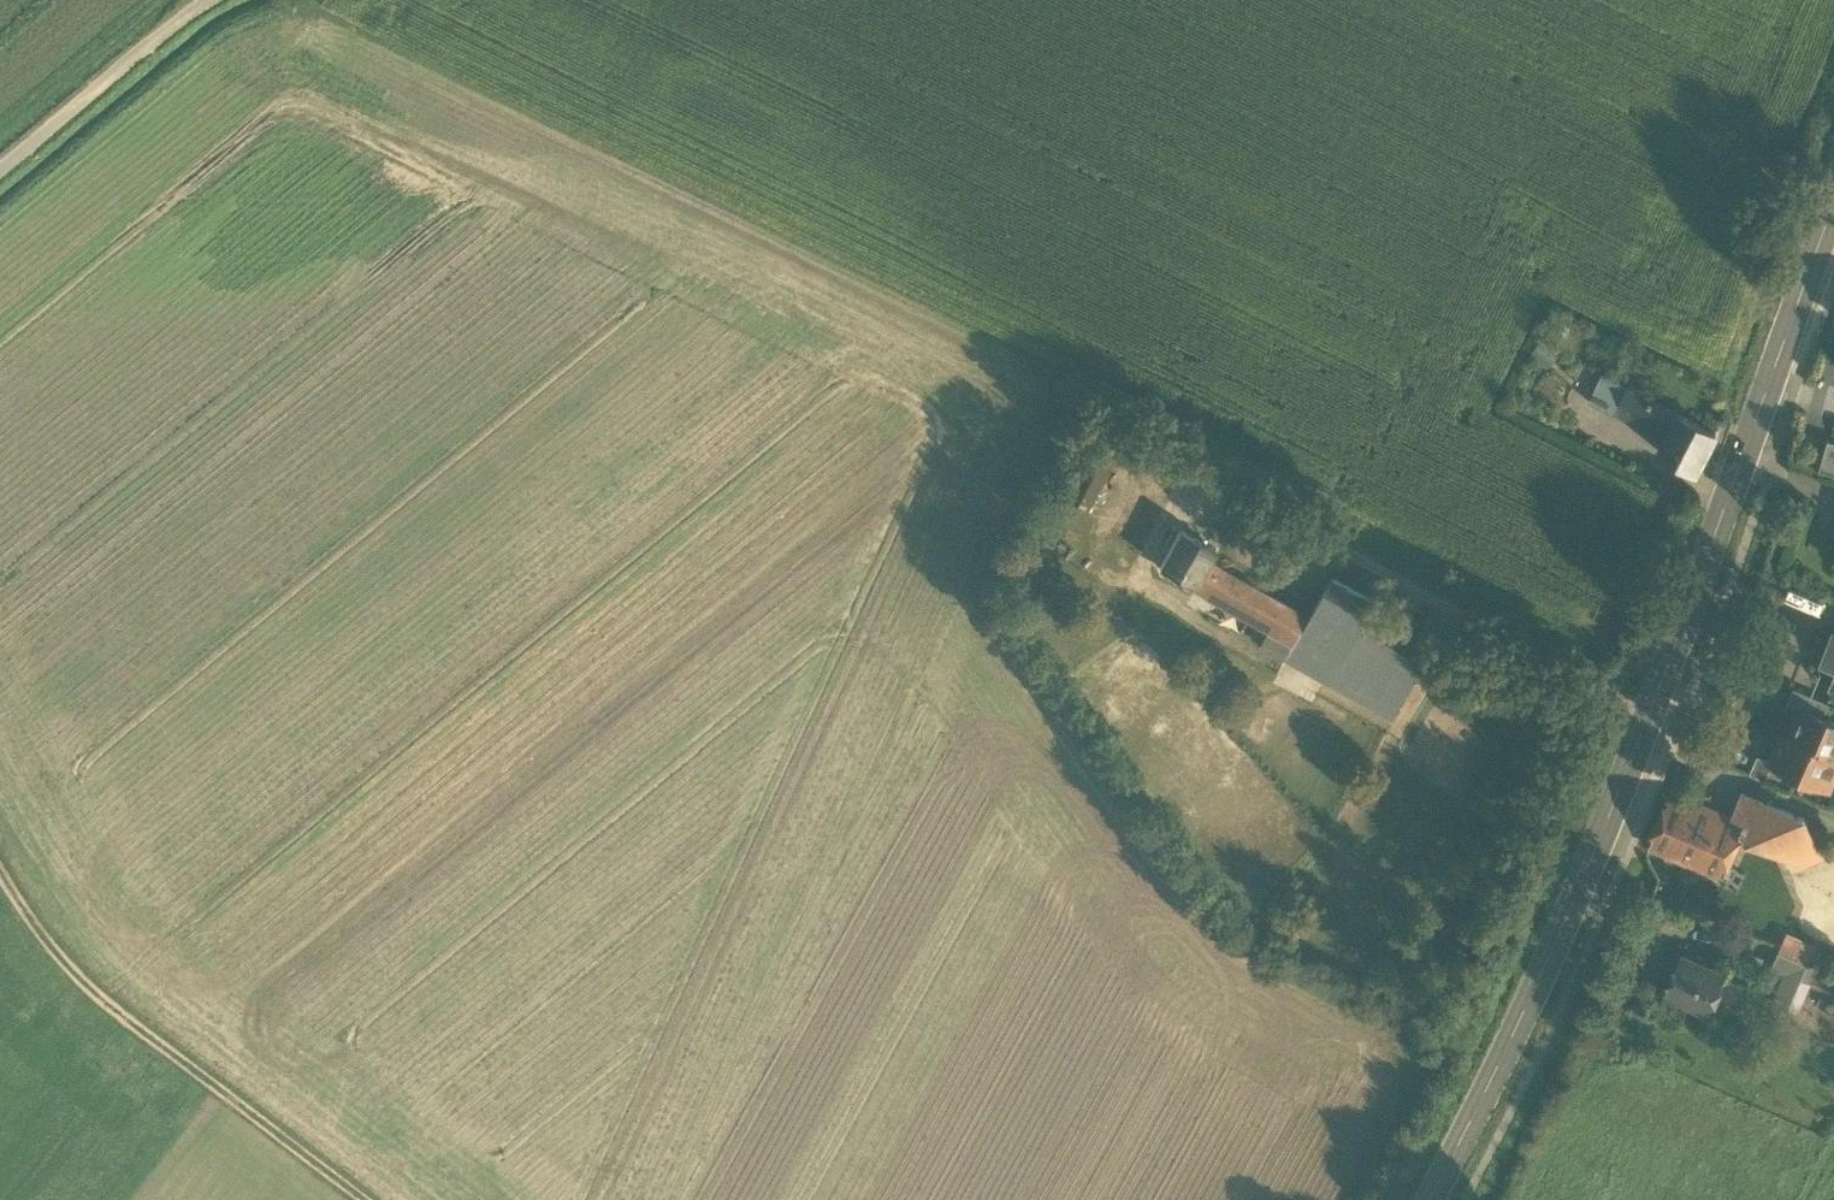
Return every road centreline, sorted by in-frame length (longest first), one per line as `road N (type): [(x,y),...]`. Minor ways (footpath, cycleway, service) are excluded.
road 1 (secondary): [(1430,1199),(1590,863),(1833,205)]
road 2 (track): [(365,1199),(44,950),(0,871)]
road 3 (track): [(0,170),(206,0)]

